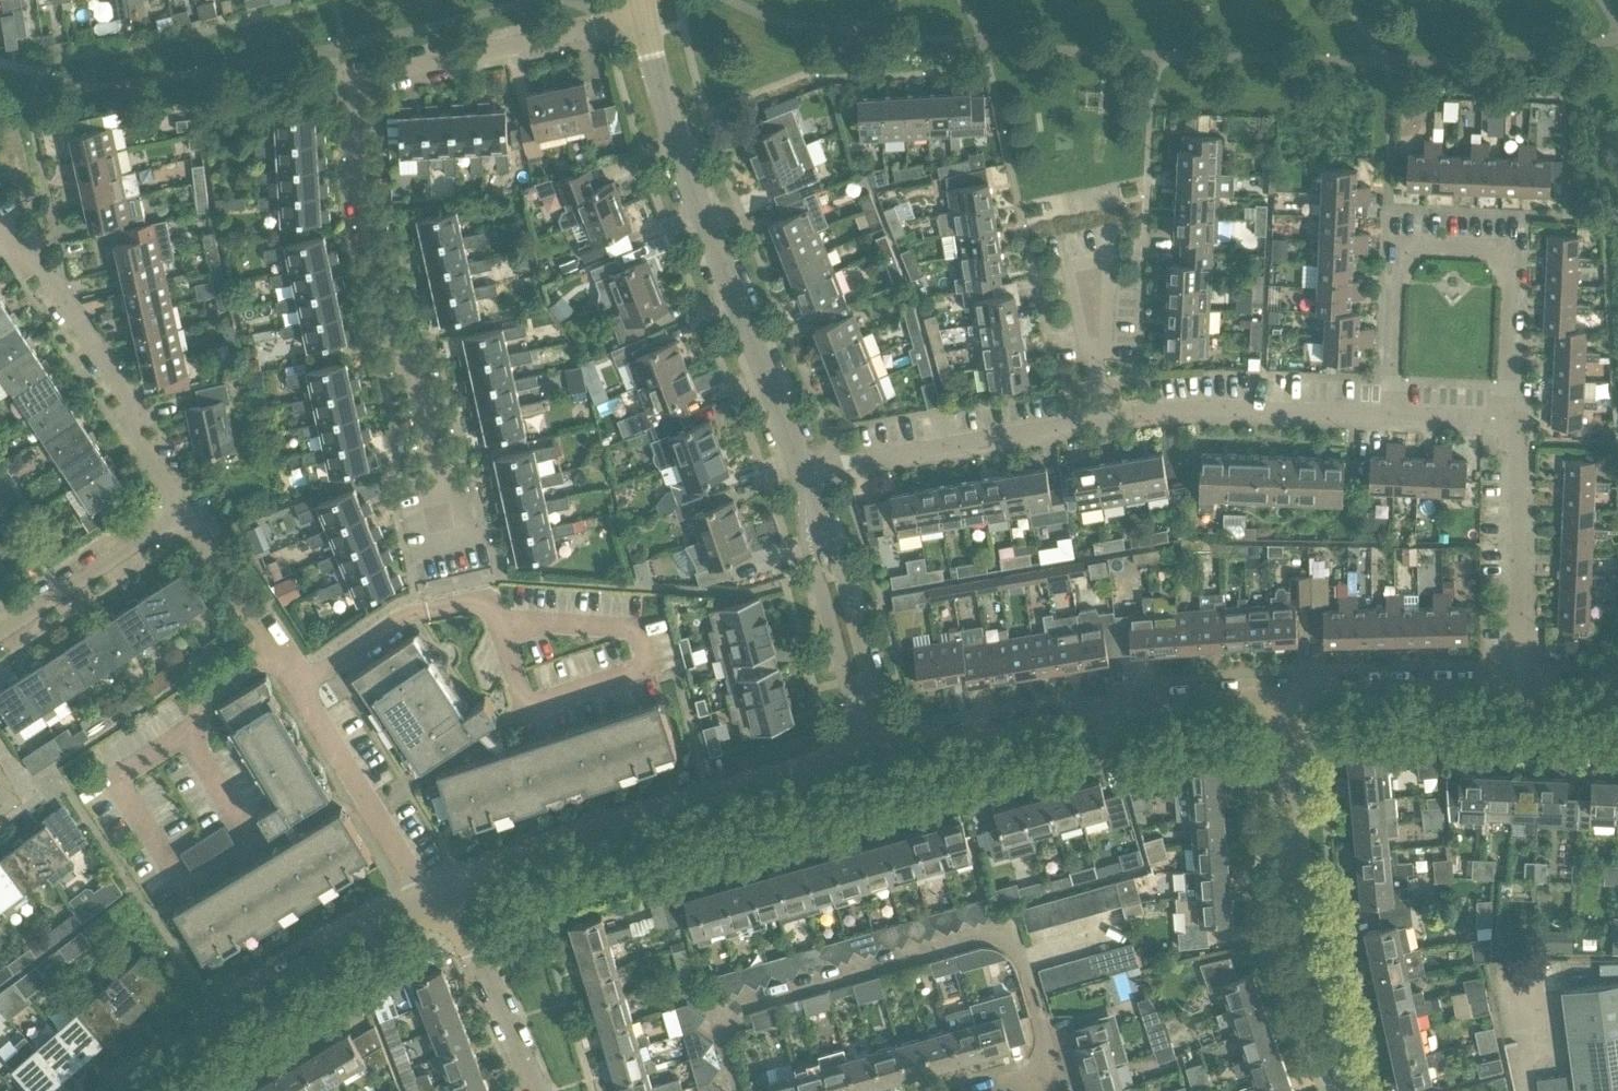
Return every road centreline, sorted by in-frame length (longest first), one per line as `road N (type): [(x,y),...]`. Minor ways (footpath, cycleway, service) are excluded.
road 1 (residential): [(445,494),(421,369),(400,344),(362,182),(356,78),(650,11)]
road 2 (residential): [(820,465),(692,154),(650,11)]
road 3 (residential): [(436,898),(570,846),(889,752)]
road 4 (residential): [(436,898),(415,879),(182,508)]
road 5 (residential): [(1388,412),(1393,248),(1523,253),(1519,415)]
road 6 (residential): [(889,752),(1111,711),(1288,699)]
road 7 (residential): [(1342,1090),(1301,894),(1288,699)]
road 8 (residential): [(139,1090),(224,1018),(436,898)]
road 9 (residential): [(0,228),(22,259),(37,260),(137,412),(129,424),(182,508)]
road 10 (residential): [(889,752),(820,465)]
road 11 (residential): [(1096,412),(1388,412)]
road 12 (residential): [(1519,415),(1524,697)]
road 13 (residential): [(820,465),(1096,412)]
road 14 (residential): [(1288,699),(1524,697)]
road 15 (residential): [(182,508),(0,632)]
road 16 (residential): [(539,1090),(465,931),(436,898)]
road 17 (residential): [(445,494),(412,501),(421,546),(469,536),(460,491)]
road 18 (residential): [(1096,412),(1088,276)]
road 19 (residential): [(1388,412),(1519,415)]

